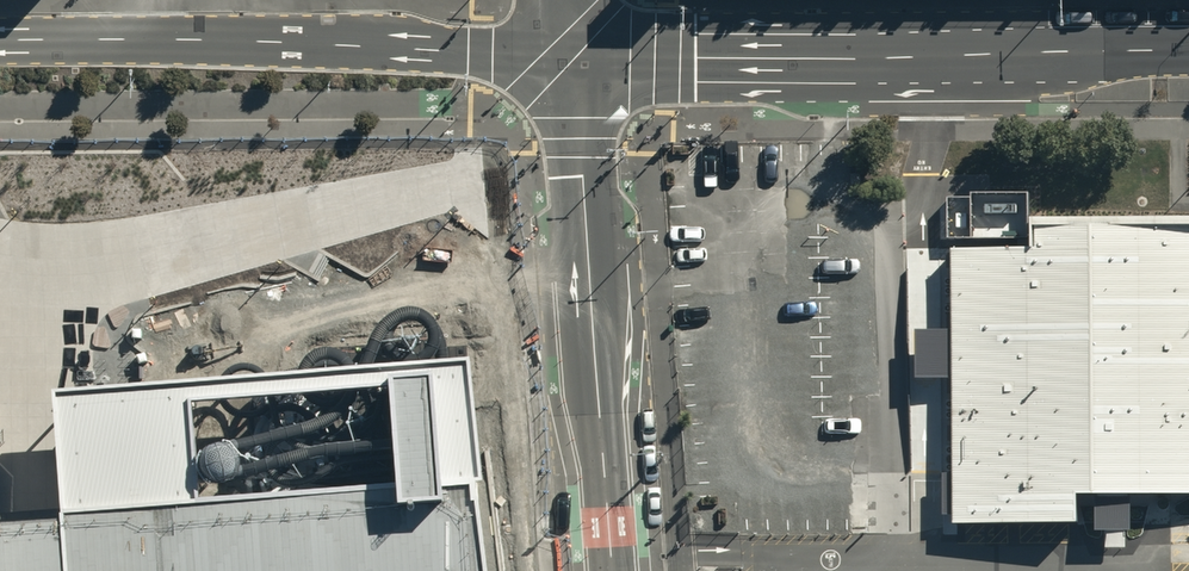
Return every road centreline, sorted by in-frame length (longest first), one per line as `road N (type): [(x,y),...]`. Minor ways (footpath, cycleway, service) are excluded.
road 1 (secondary): [(1188,51),(566,52)]
road 2 (secondary): [(566,52),(0,40)]
road 3 (tertiary): [(605,570),(566,52)]

